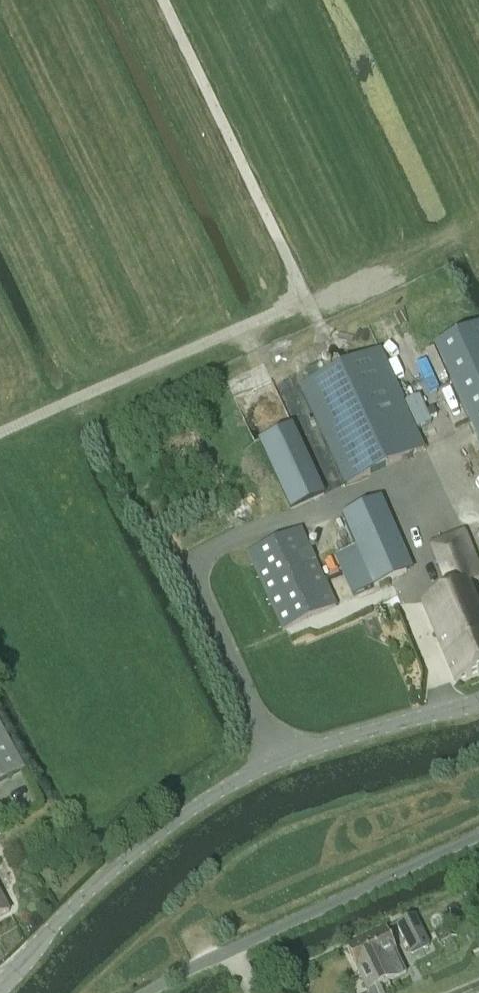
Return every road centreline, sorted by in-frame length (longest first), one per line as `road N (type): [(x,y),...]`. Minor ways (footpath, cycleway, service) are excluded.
road 1 (track): [(165,0),(324,331),(291,381),(342,500),(390,484),(419,548),(414,599)]
road 2 (unclassified): [(0,981),(75,904),(197,804),(310,750),(478,701)]
road 3 (residential): [(478,837),(149,992)]

